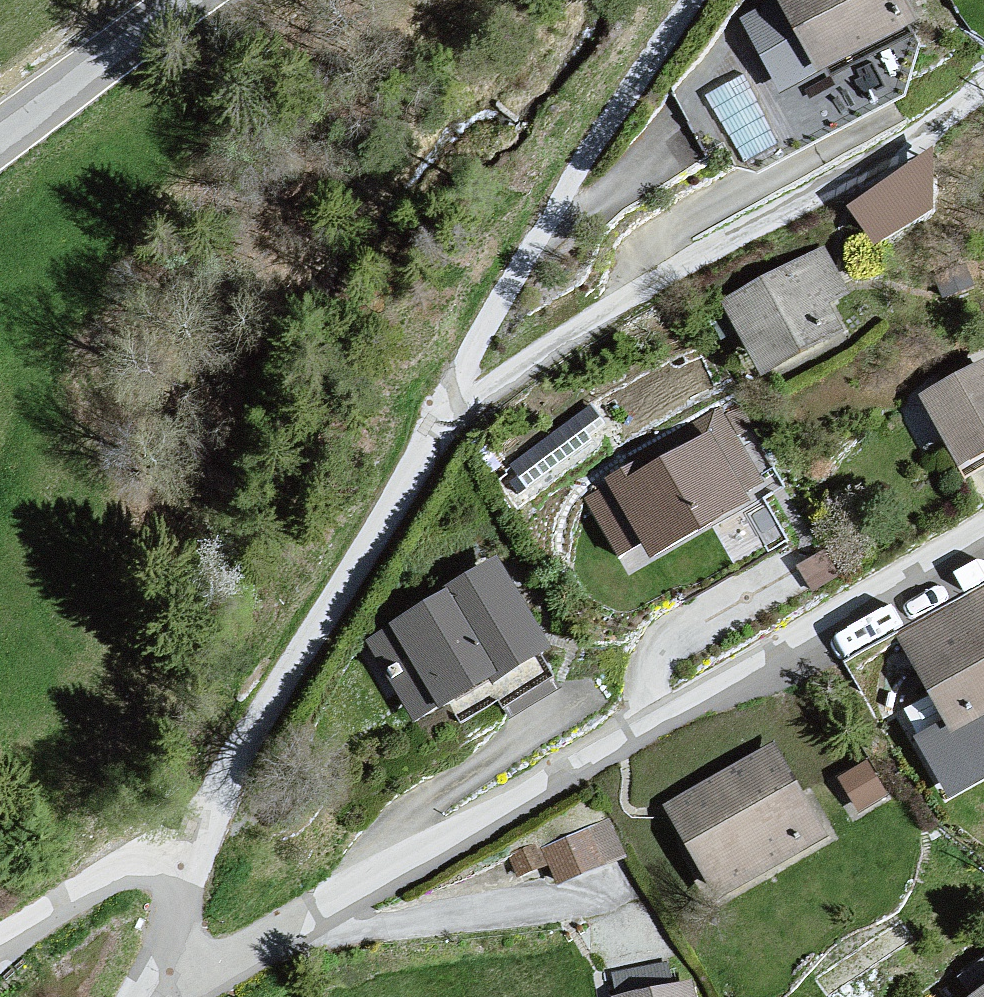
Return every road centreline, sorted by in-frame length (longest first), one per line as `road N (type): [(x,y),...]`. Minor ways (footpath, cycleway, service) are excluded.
road 1 (residential): [(983,536),(243,961),(150,970)]
road 2 (residential): [(983,106),(587,333),(483,414),(431,424)]
road 3 (residential): [(431,424),(632,92),(700,0)]
road 4 (residential): [(178,843),(431,424)]
road 5 (tertiary): [(187,0),(0,137)]
road 6 (residential): [(0,951),(178,843)]
road 7 (residential): [(150,970),(178,843)]

